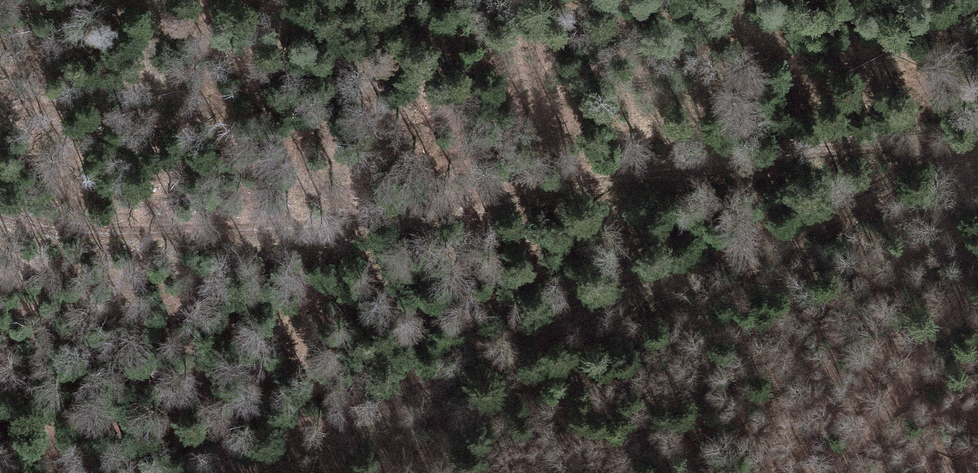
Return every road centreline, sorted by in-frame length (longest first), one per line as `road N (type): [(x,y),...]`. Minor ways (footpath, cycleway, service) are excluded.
road 1 (track): [(977,143),(757,151),(305,224),(121,229),(0,209)]
road 2 (track): [(140,472),(292,434),(918,186),(957,148)]
road 3 (track): [(977,276),(876,418),(816,472)]

